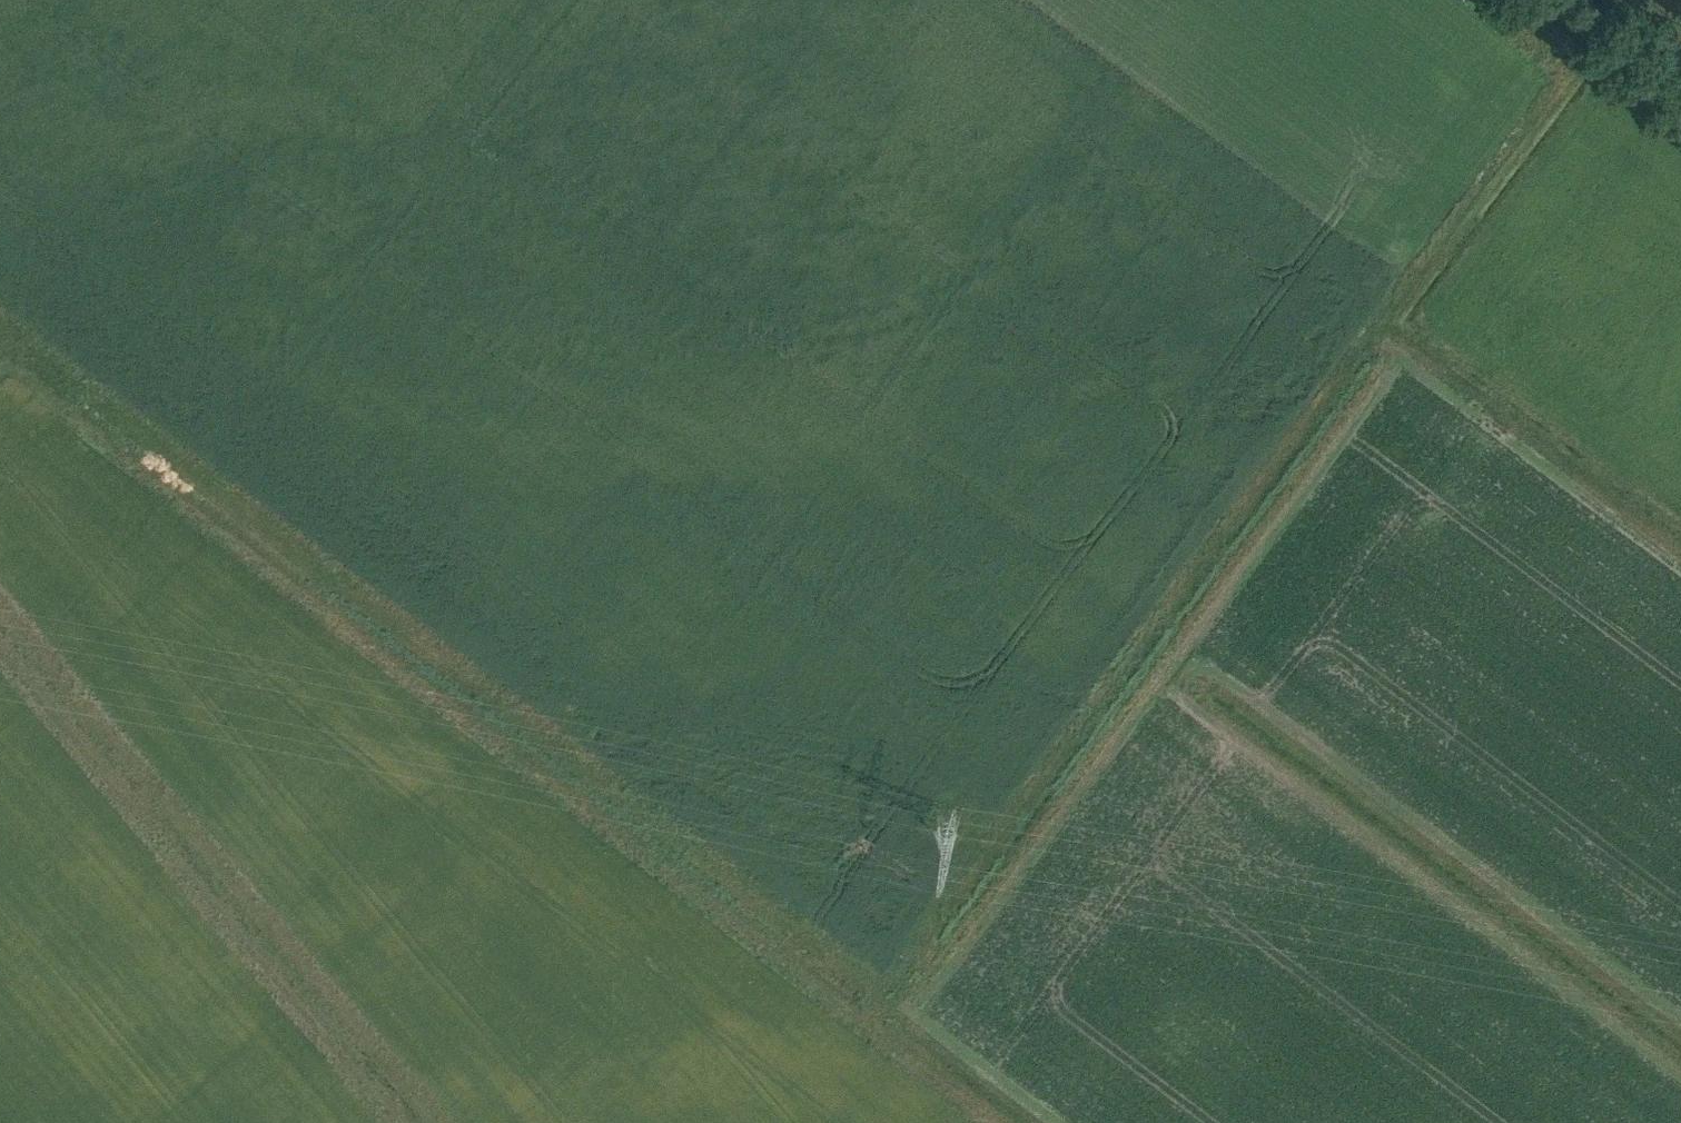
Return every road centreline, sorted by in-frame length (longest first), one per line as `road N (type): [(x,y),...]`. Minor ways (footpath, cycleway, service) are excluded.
road 1 (tertiary): [(1680,87),(1566,0)]

